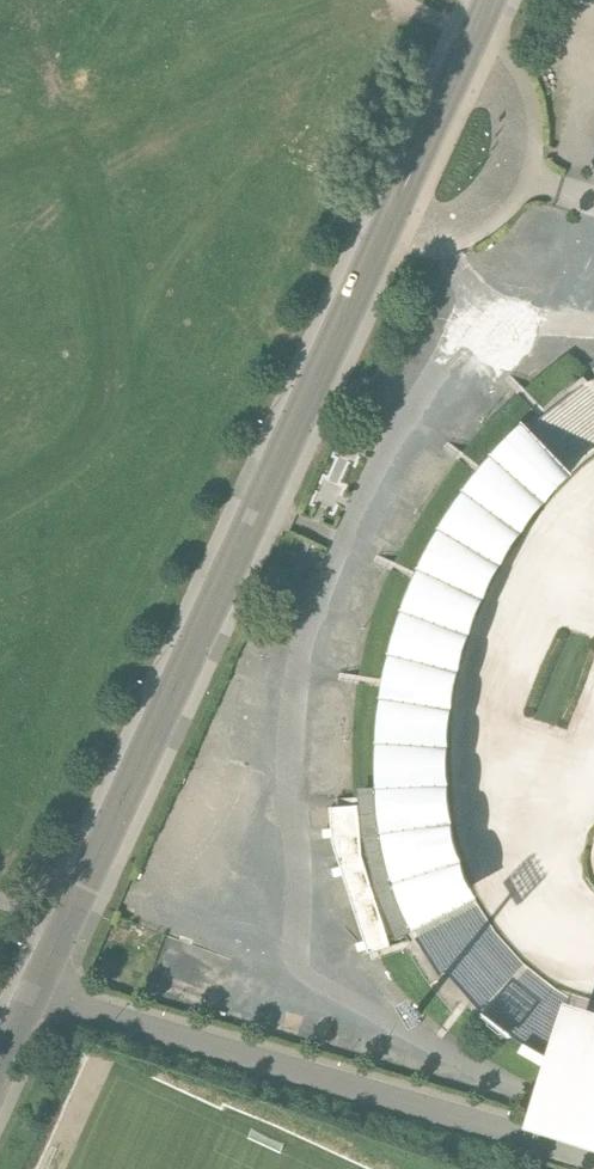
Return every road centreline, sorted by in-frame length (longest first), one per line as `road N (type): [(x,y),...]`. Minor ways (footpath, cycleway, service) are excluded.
road 1 (tertiary): [(0,1063),(488,0)]

